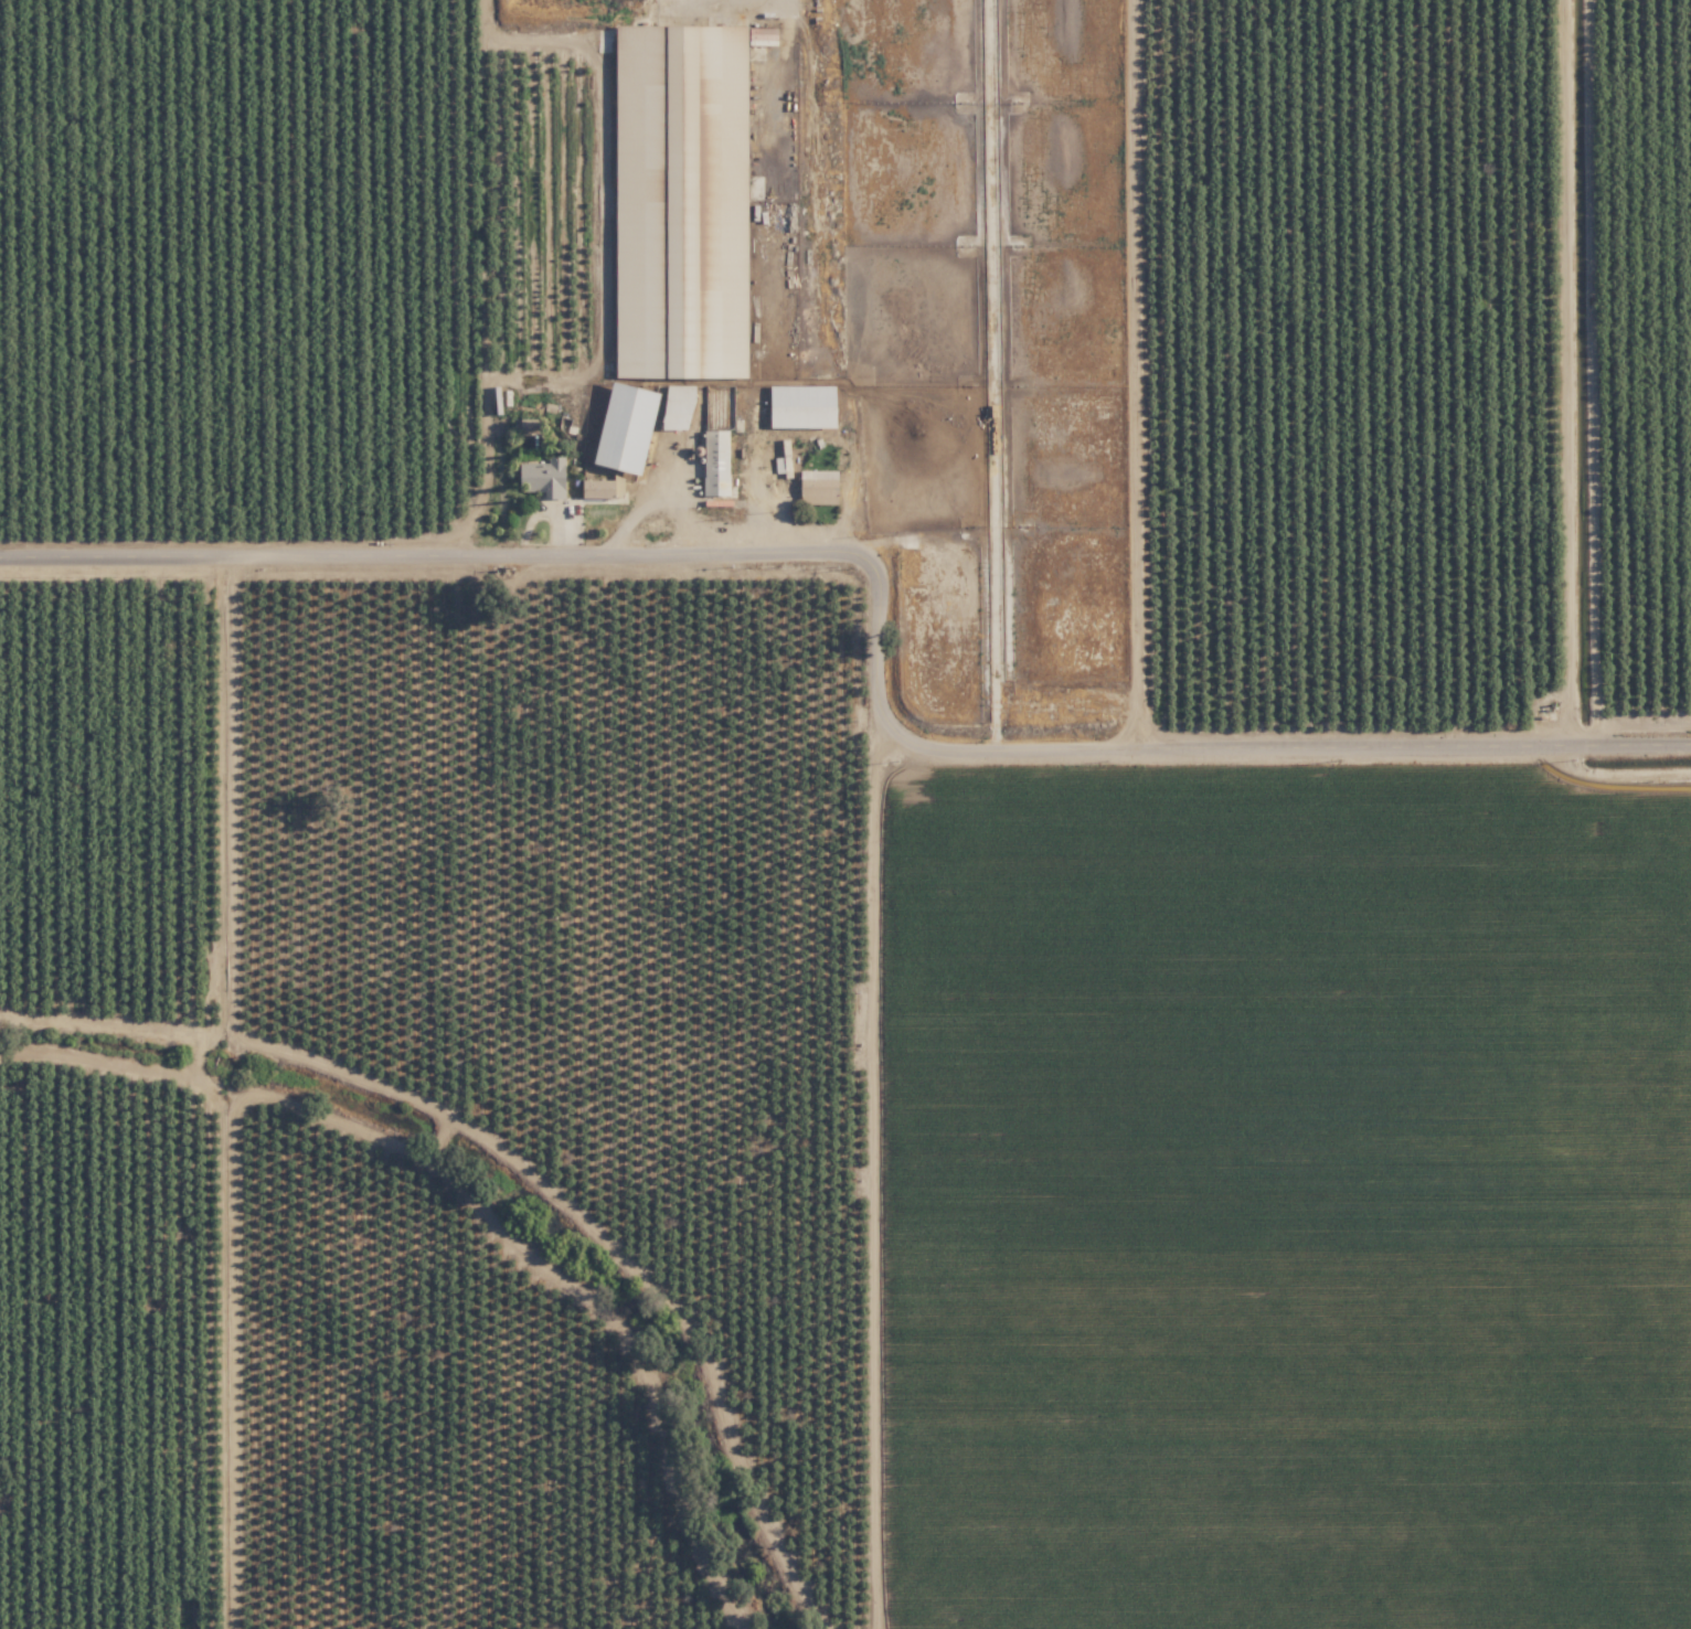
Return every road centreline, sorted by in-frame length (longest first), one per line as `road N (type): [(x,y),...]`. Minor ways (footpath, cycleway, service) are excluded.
road 1 (residential): [(1690,728),(929,735),(896,718),(884,700),(878,564),(868,546),(836,535),(0,544)]
road 2 (track): [(485,543),(507,277),(509,0)]

